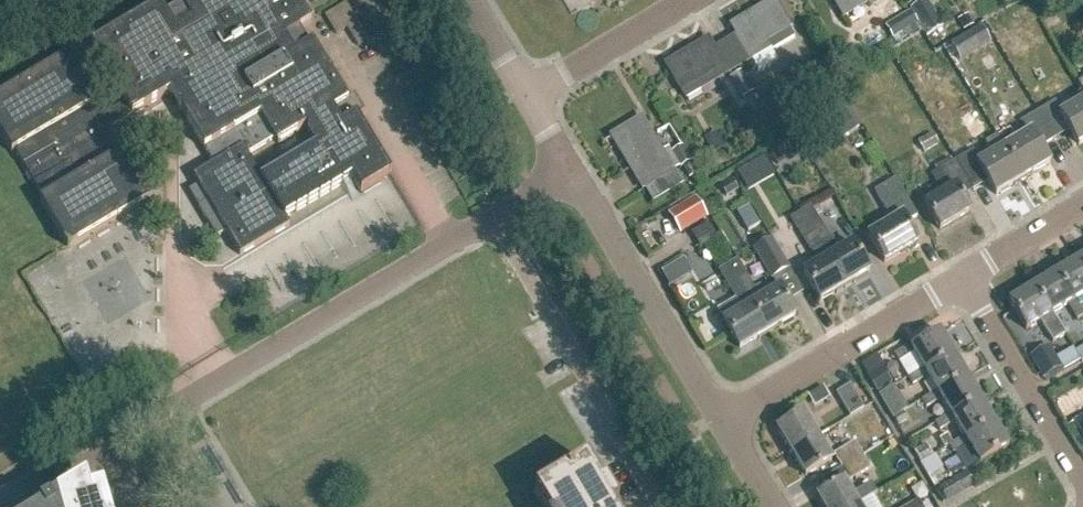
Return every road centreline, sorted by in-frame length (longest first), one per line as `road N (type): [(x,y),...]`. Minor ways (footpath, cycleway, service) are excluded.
road 1 (unclassified): [(141,426),(490,221)]
road 2 (unclassified): [(659,506),(490,221)]
road 3 (unclassified): [(718,420),(569,174)]
road 4 (unclassified): [(963,279),(718,420)]
road 5 (unclassified): [(1082,487),(963,279)]
road 6 (unclassified): [(526,100),(691,0)]
road 7 (residential): [(141,426),(9,506)]
road 8 (unclassified): [(1082,206),(963,279)]

